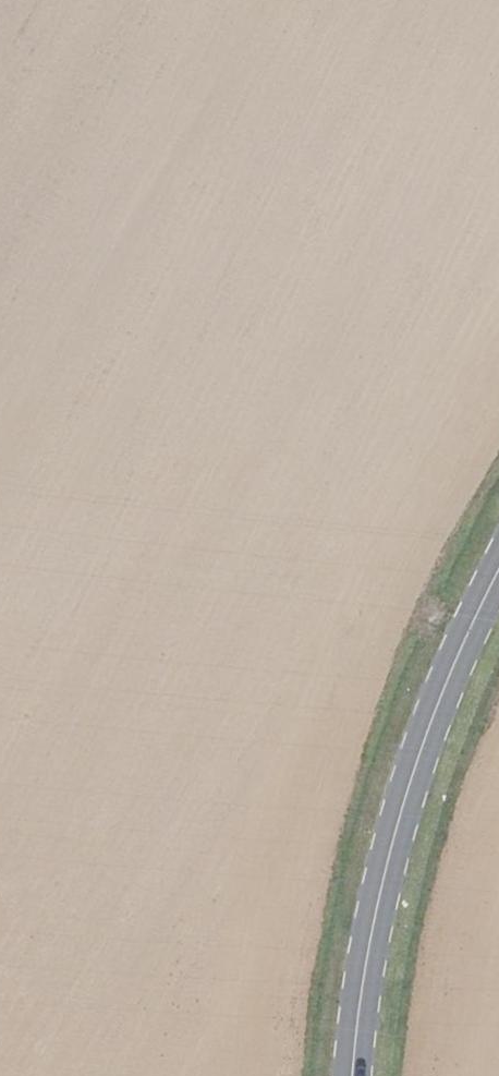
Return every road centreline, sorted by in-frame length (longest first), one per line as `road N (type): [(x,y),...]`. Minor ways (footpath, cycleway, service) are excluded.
road 1 (secondary): [(355,1075),(367,954),(413,776),(498,573)]

